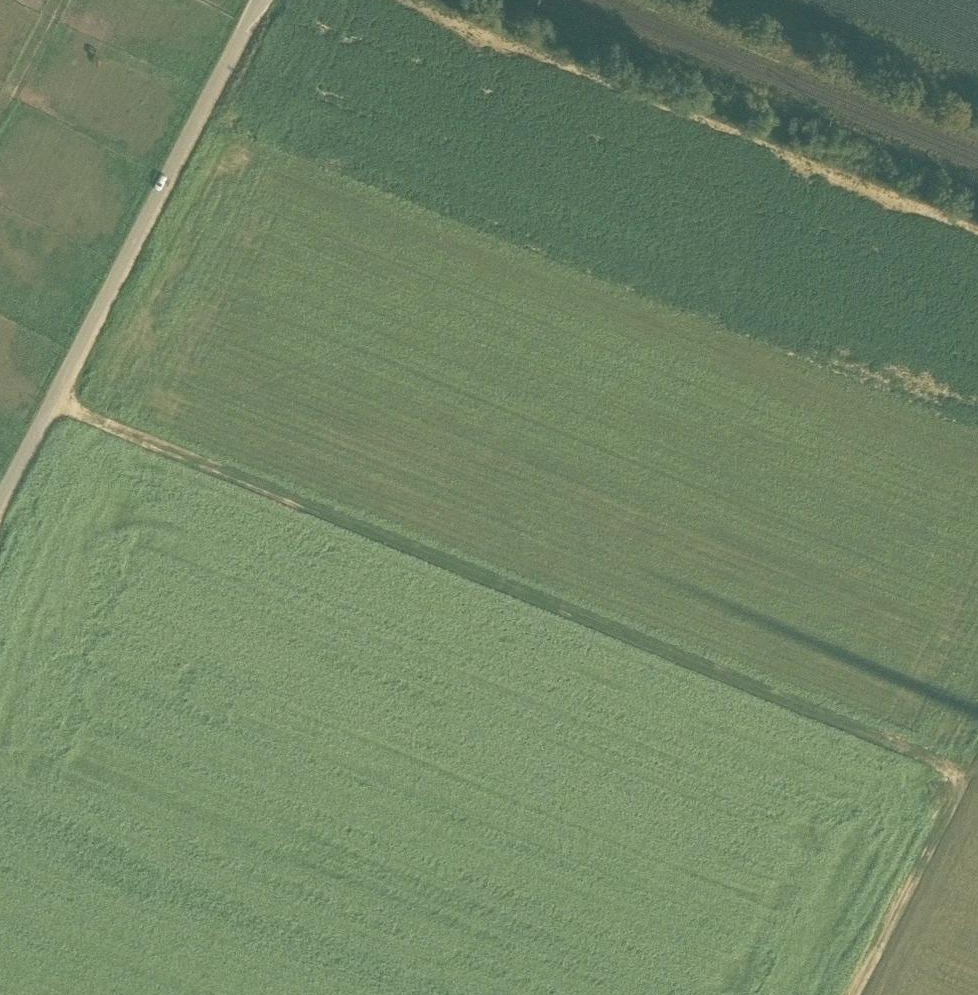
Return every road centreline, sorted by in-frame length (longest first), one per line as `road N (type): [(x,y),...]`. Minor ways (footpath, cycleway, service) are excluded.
road 1 (track): [(54,398),(969,774),(856,994)]
road 2 (unclassified): [(0,502),(255,0)]
road 3 (track): [(977,112),(706,0)]

